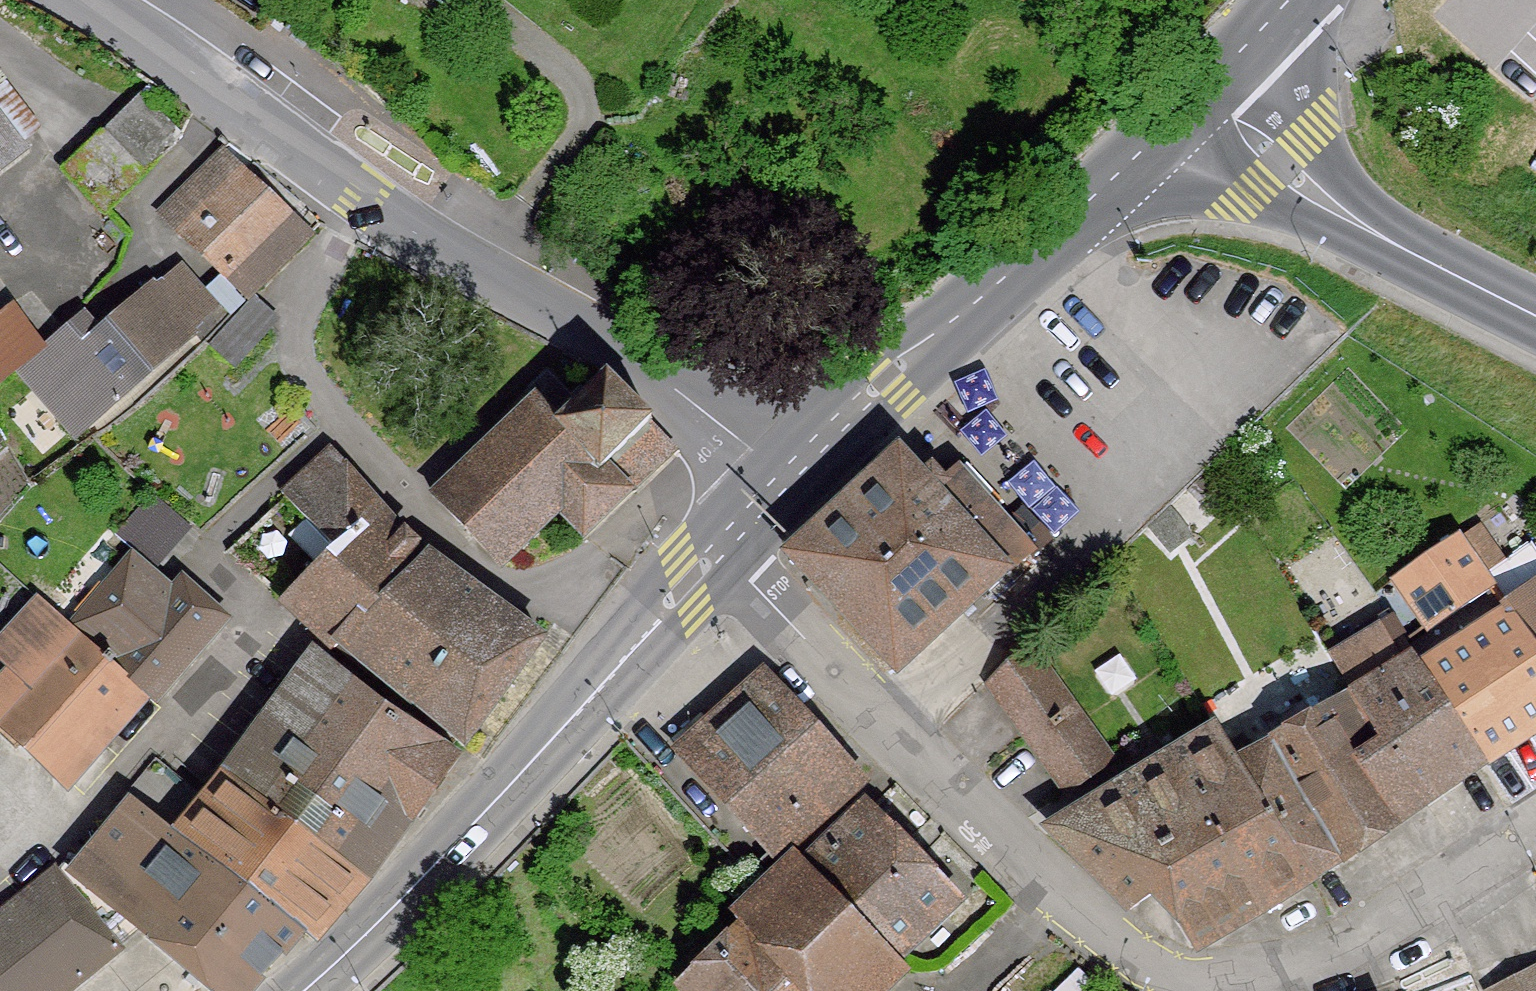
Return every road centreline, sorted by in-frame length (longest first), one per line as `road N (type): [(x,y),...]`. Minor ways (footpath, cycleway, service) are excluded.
road 1 (residential): [(812,470),(355,195),(88,0)]
road 2 (residential): [(727,561),(1000,842),(1153,975),(1214,990)]
road 3 (primary): [(309,990),(432,876),(727,561)]
road 4 (primary): [(812,470),(1194,103)]
road 5 (tertiary): [(1194,103),(1381,243),(1535,318)]
road 6 (residential): [(1240,990),(1311,976),(1389,939),(1535,840)]
road 7 (primary): [(1194,103),(1288,0)]
road 8 (primary): [(727,561),(812,470)]

